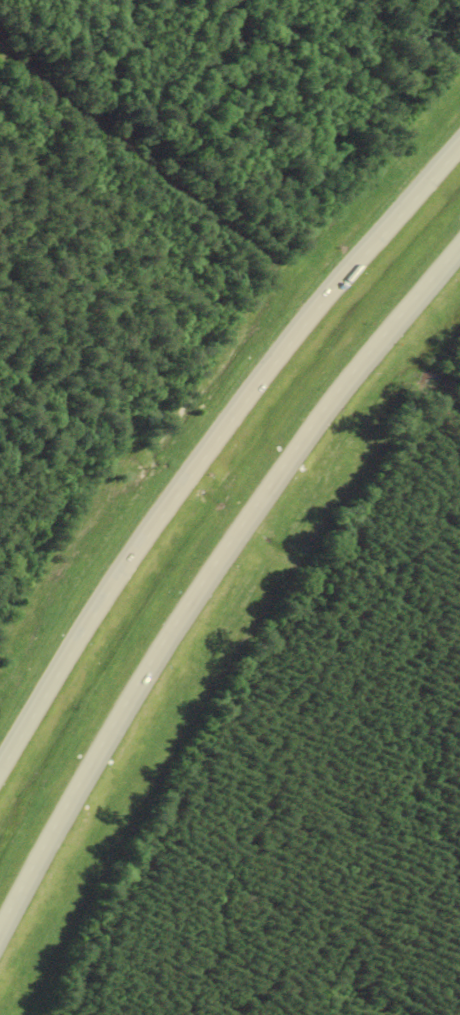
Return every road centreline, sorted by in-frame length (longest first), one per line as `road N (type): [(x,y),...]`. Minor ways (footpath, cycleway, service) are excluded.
road 1 (motorway): [(0,929),(119,713),(238,530),(459,245)]
road 2 (motorway): [(459,147),(311,316),(202,456),(106,594),(0,770)]

